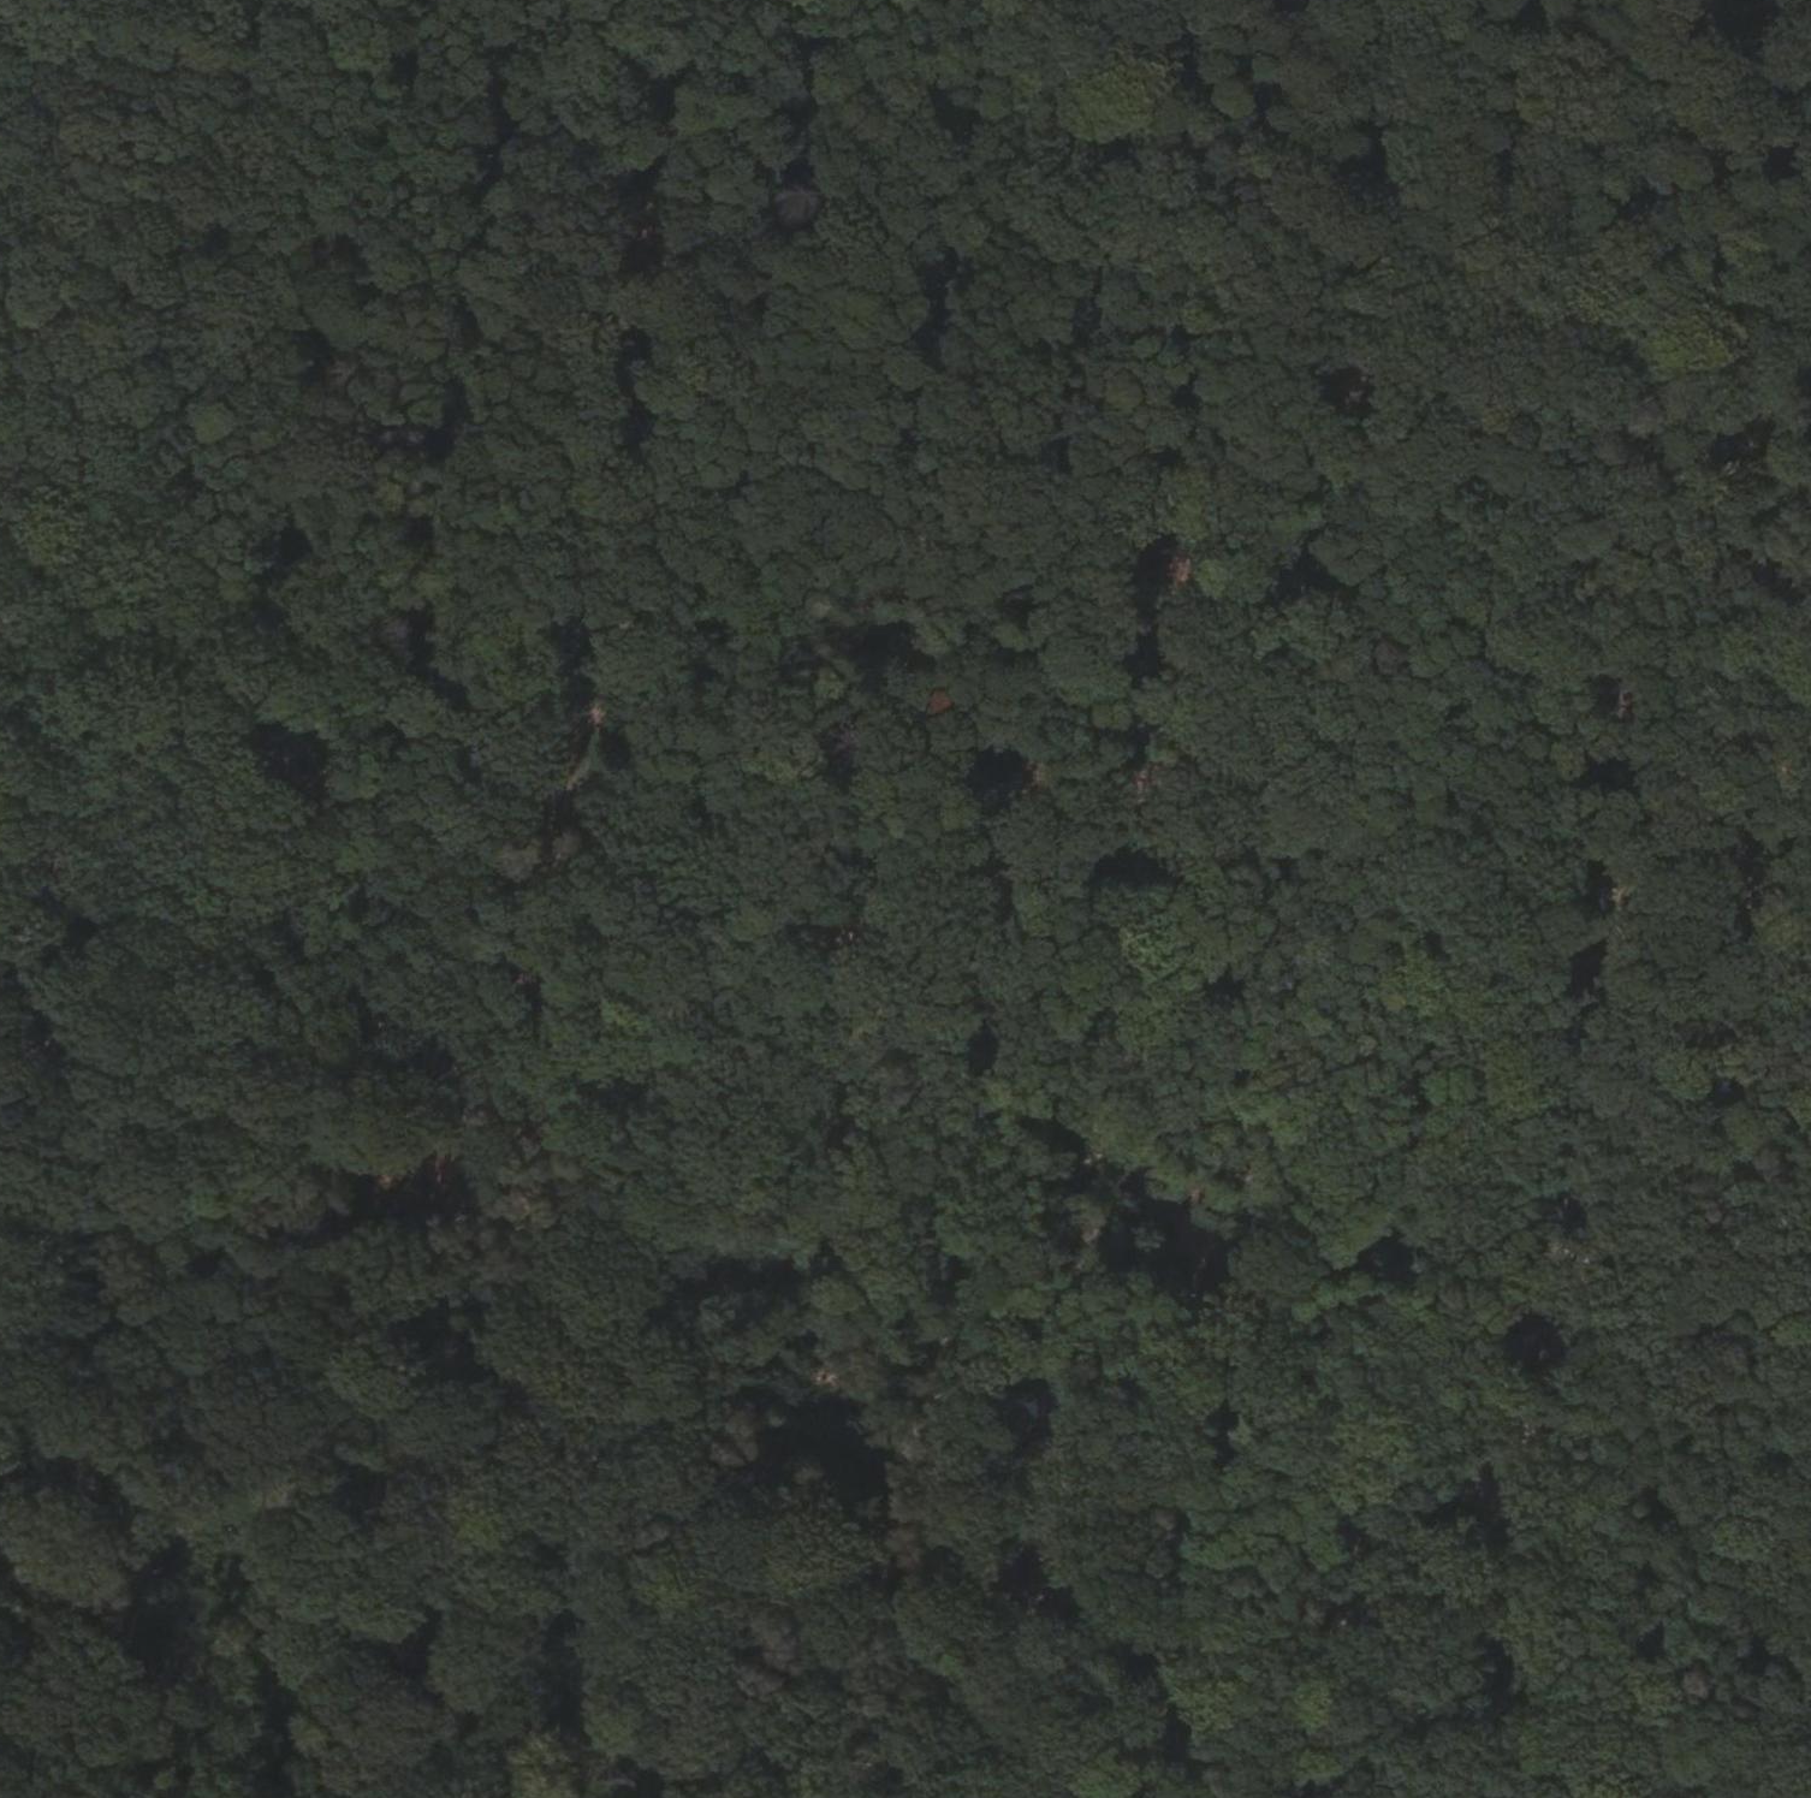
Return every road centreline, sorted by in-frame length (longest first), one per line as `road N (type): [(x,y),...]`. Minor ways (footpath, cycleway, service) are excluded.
road 1 (track): [(1081,0),(1810,496)]

